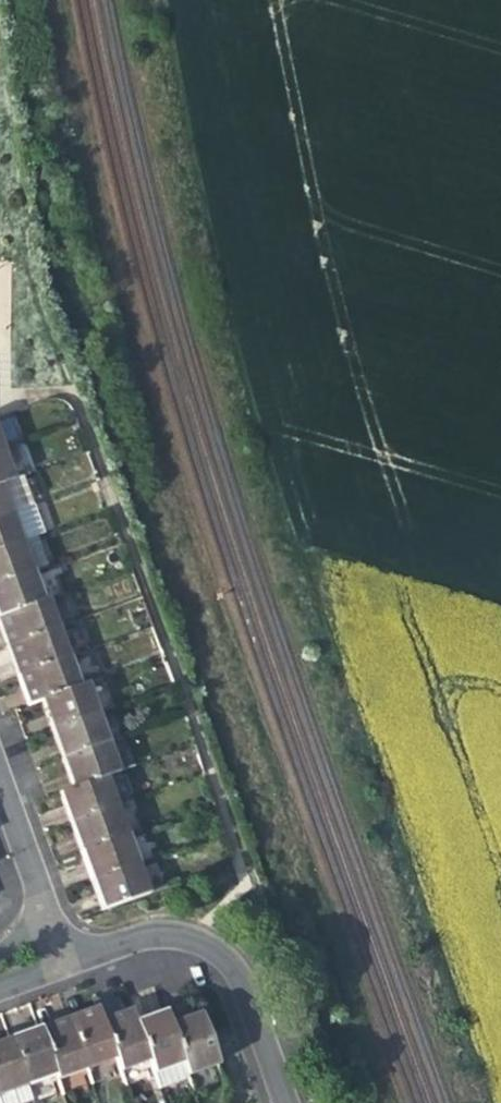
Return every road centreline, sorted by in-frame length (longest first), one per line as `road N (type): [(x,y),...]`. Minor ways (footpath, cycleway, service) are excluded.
road 1 (residential): [(263,1102),(223,984),(174,941),(51,946)]
road 2 (residential): [(51,946),(0,798)]

